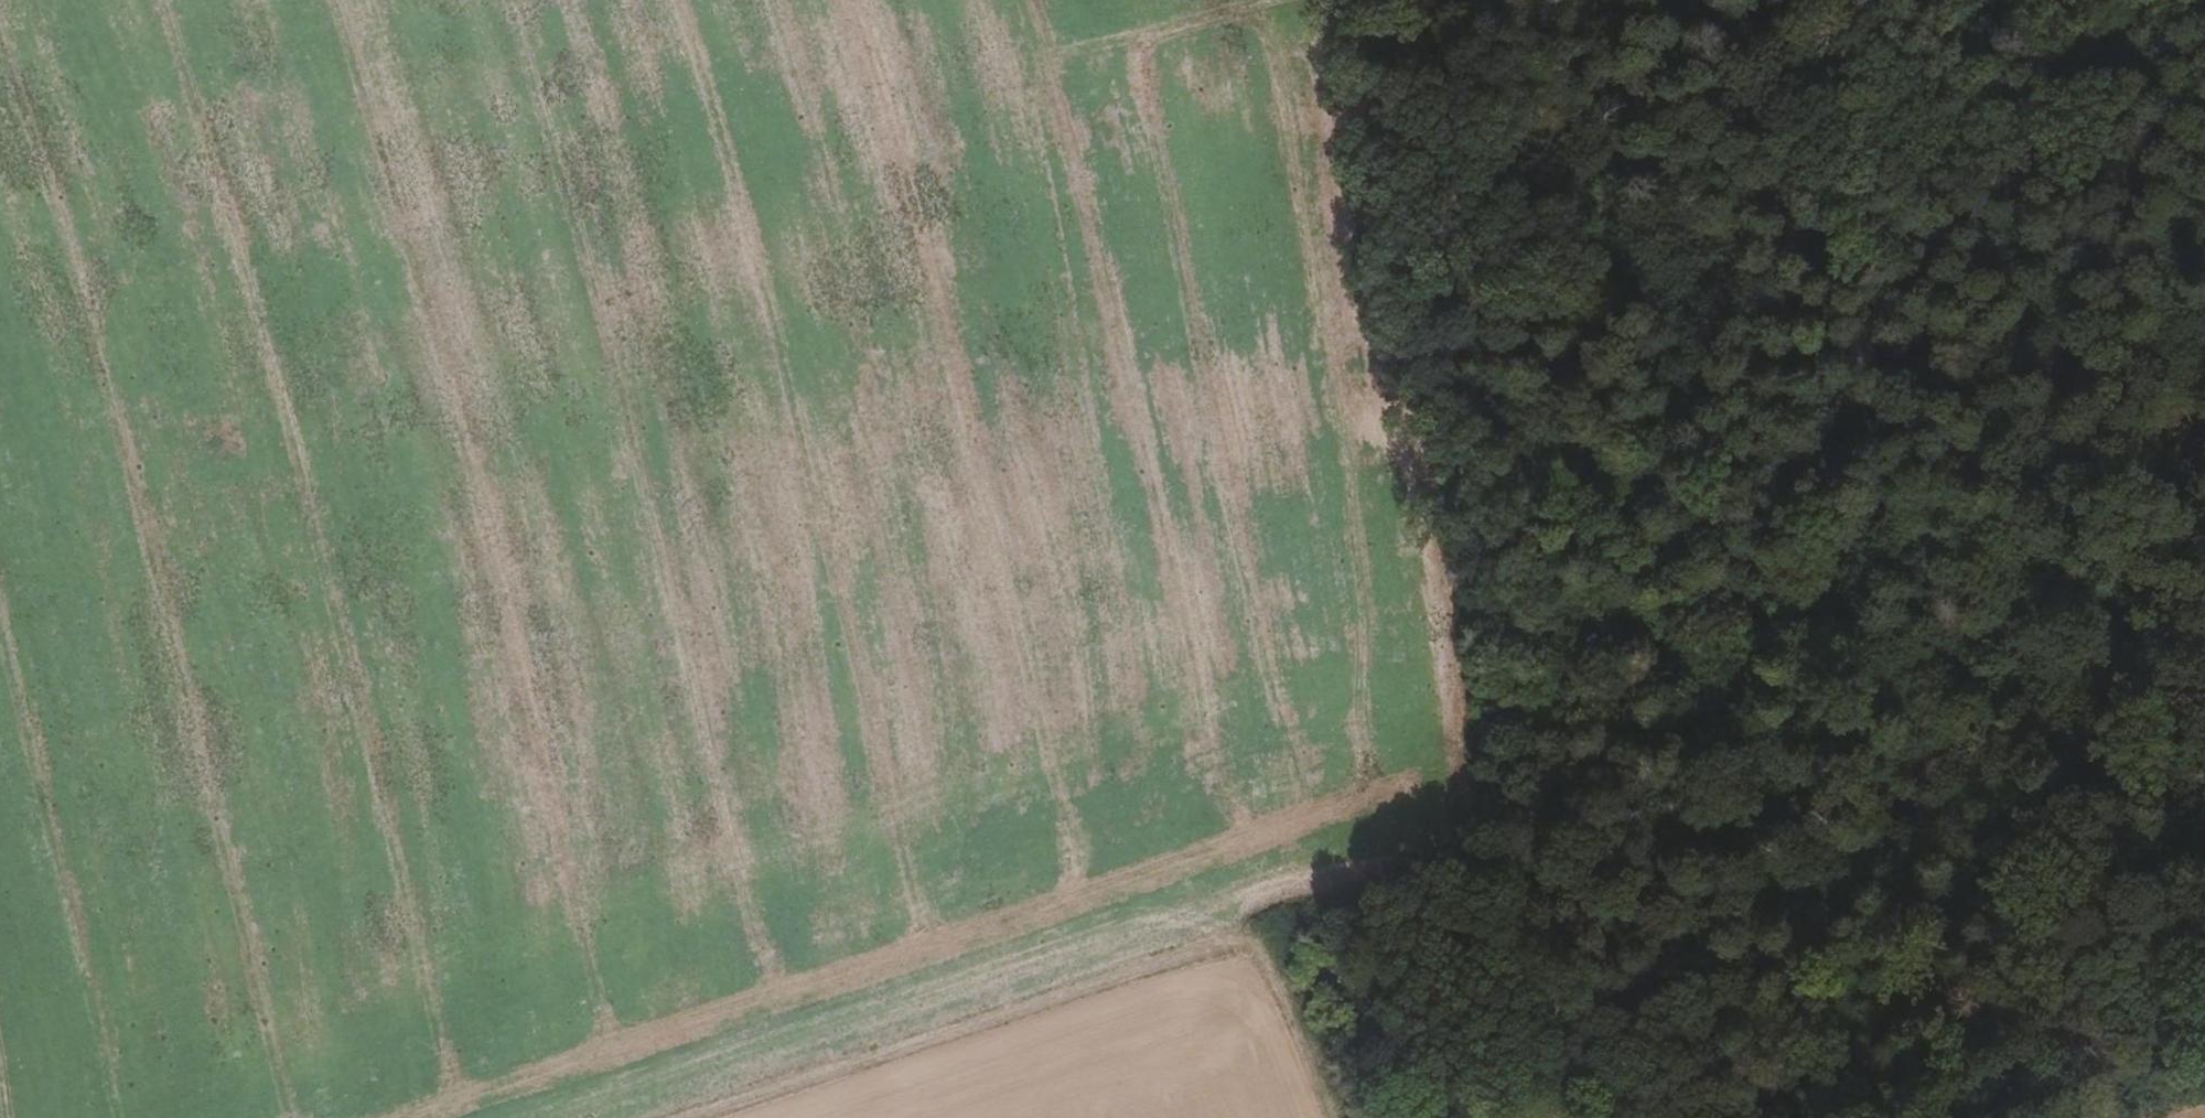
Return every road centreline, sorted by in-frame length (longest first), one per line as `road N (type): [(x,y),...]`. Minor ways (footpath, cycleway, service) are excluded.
road 1 (track): [(699,1117),(1244,942),(1264,952),(1330,1117)]

